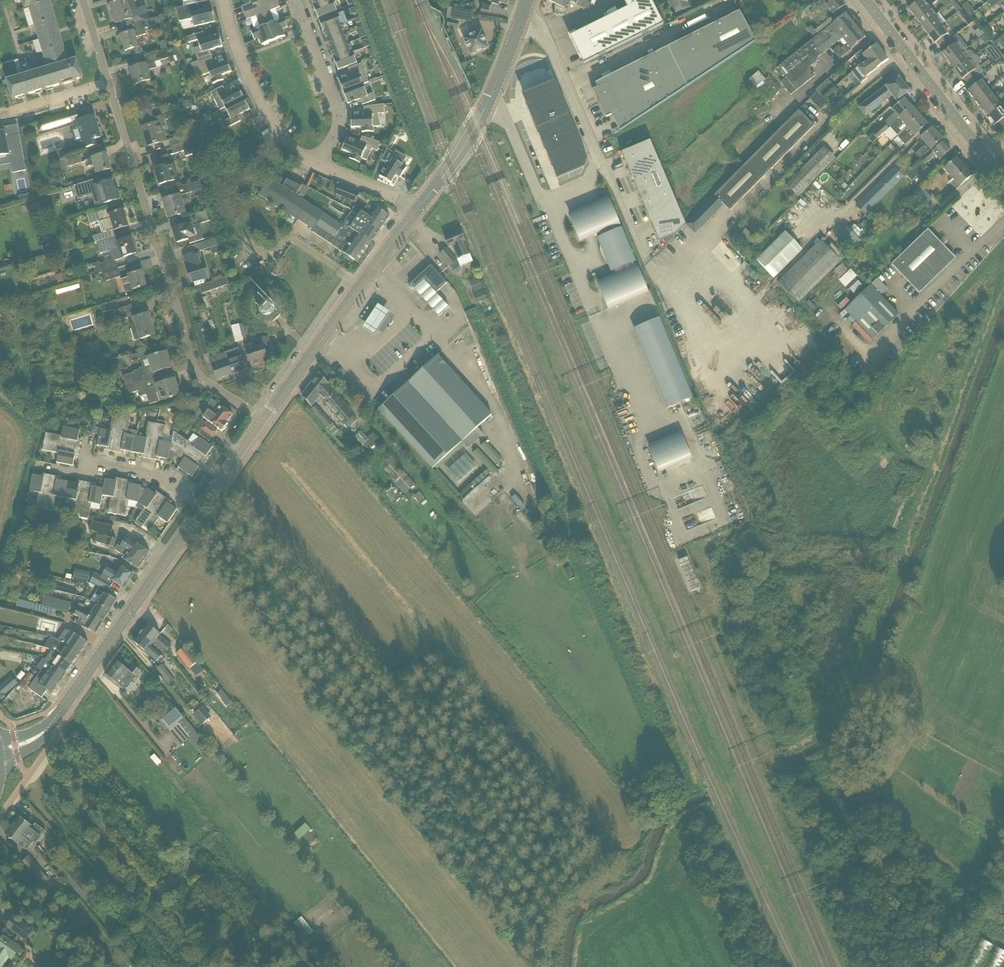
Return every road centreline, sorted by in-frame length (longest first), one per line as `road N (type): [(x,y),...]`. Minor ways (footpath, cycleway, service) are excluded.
road 1 (track): [(687,597),(526,218),(536,186)]
road 2 (residential): [(109,85),(195,368),(264,423)]
road 3 (secondary): [(51,727),(204,509)]
road 4 (secondary): [(264,423),(417,209)]
road 5 (secondary): [(985,155),(866,0)]
road 6 (residential): [(224,0),(236,50),(271,120),(315,163)]
road 7 (residential): [(728,2),(567,86)]
road 8 (residential): [(294,0),(337,116),(315,163)]
road 9 (residential): [(204,509),(156,476),(86,460)]
road 10 (secondary): [(417,209),(487,106)]

